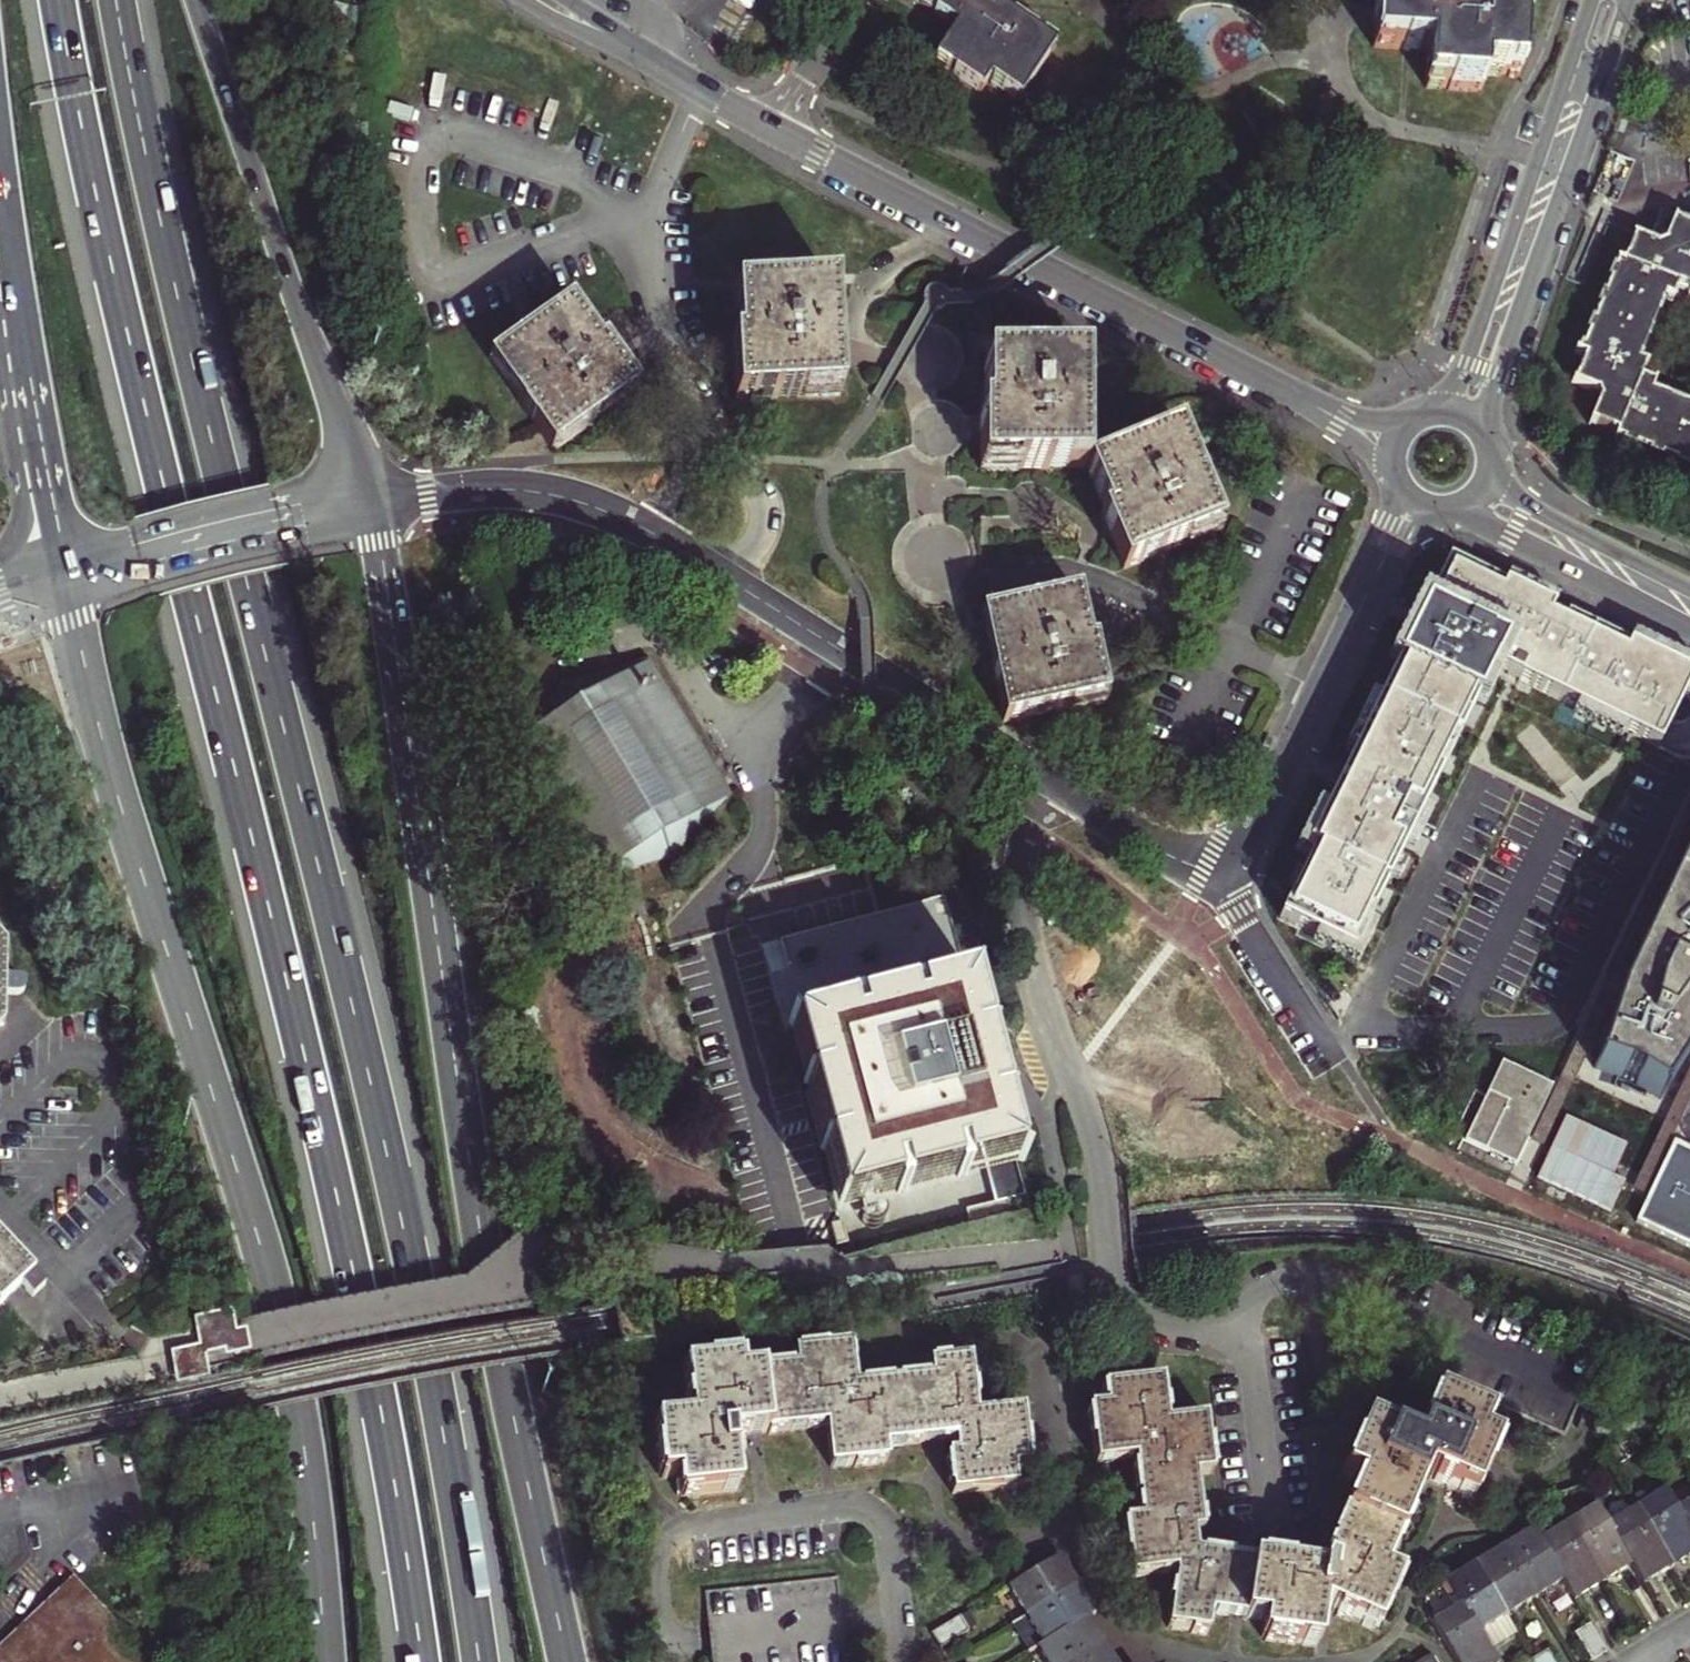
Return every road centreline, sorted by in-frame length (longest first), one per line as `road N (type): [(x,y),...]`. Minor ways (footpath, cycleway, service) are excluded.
road 1 (trunk): [(57,0),(127,329),(336,1191),(423,1661)]
road 2 (trunk): [(480,1661),(387,1148),(192,359),(115,0)]
road 3 (primary): [(566,1661),(478,1217),(373,513)]
road 4 (primary): [(66,581),(104,760),(282,1324),(302,1431),(323,1661)]
road 5 (residential): [(1042,776),(1022,859),(1022,914),(1096,1153),(1109,1276),(1129,1308),(1149,1320),(1192,1330),(1245,1328)]
road 6 (tertiary): [(1339,418),(771,128)]
road 7 (trunk): [(368,487),(195,0)]
road 8 (residential): [(903,1661),(886,1530),(879,1517),(855,1507),(657,1533),(667,1661)]
road 9 (secondary): [(1494,446),(1494,396),(1627,0)]
road 10 (secondary): [(1591,0),(1464,373),(1422,416)]
road 11 (trunk): [(0,139),(18,306),(60,556)]
road 12 (tertiary): [(1042,776),(1159,853),(1188,866),(1221,864),(1251,837),(1322,687)]
road 13 (residential): [(1322,687),(1076,571),(979,568)]
road 14 (tertiary): [(729,590),(1042,776)]
road 15 (residential): [(702,90),(646,221),(646,253),(665,345),(701,417)]
road 16 (tertiary): [(368,487),(60,556)]
road 17 (tertiary): [(66,581),(373,513)]
road 18 (tertiary): [(373,513),(528,498),(580,508),(636,535)]
road 19 (secondary): [(1451,514),(1689,630)]
road 20 (secondary): [(1689,589),(1528,503),(1496,466)]
road 21 (residential): [(729,590),(771,505),(701,417)]
road 22 (residential): [(1245,1328),(1269,1524)]
road 23 (tertiary): [(702,90),(552,0)]
road 24 (residential): [(856,0),(771,128)]
road 25 (tertiary): [(1322,687),(1384,560)]
road 26 (residential): [(701,417),(687,457),(636,535)]

